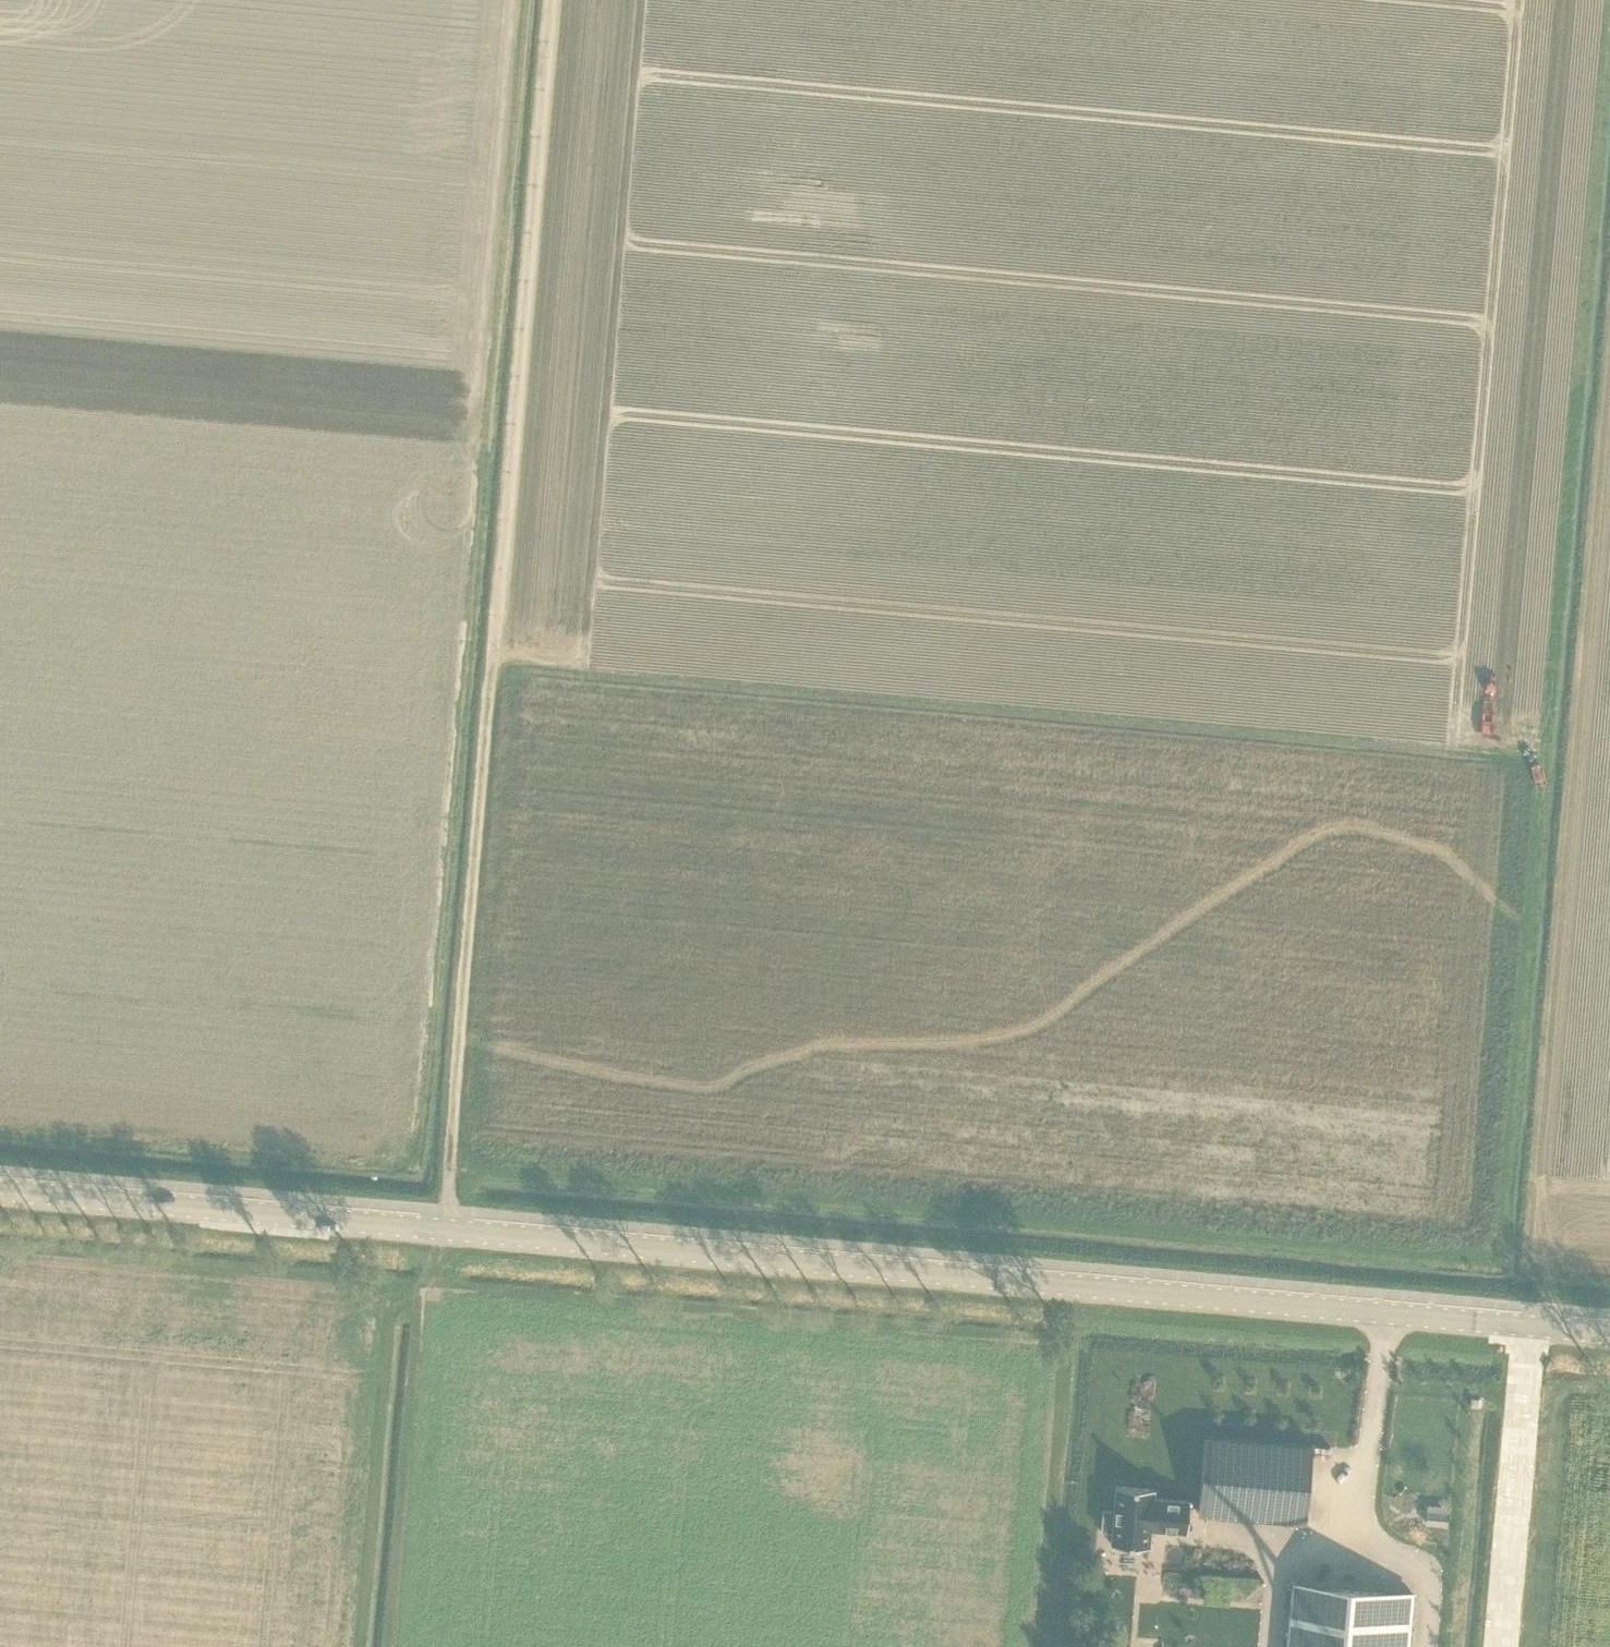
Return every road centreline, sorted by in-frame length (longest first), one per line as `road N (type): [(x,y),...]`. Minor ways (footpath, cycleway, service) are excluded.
road 1 (tertiary): [(1609,1328),(0,1186)]

